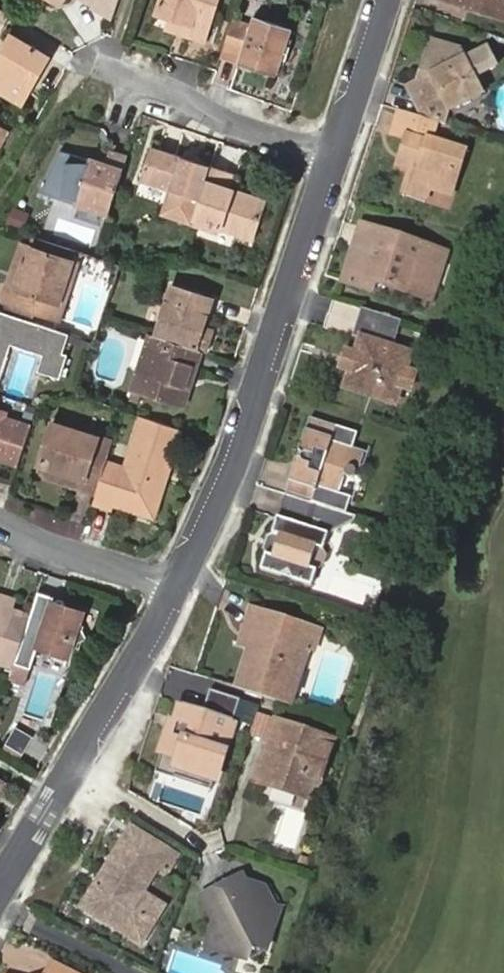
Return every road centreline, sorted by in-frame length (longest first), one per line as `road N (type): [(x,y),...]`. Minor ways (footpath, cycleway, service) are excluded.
road 1 (residential): [(177,588),(242,447),(336,160)]
road 2 (residential): [(0,882),(177,588)]
road 3 (residential): [(336,160),(104,69)]
road 4 (residential): [(0,524),(177,588)]
road 5 (residential): [(336,160),(387,0)]

